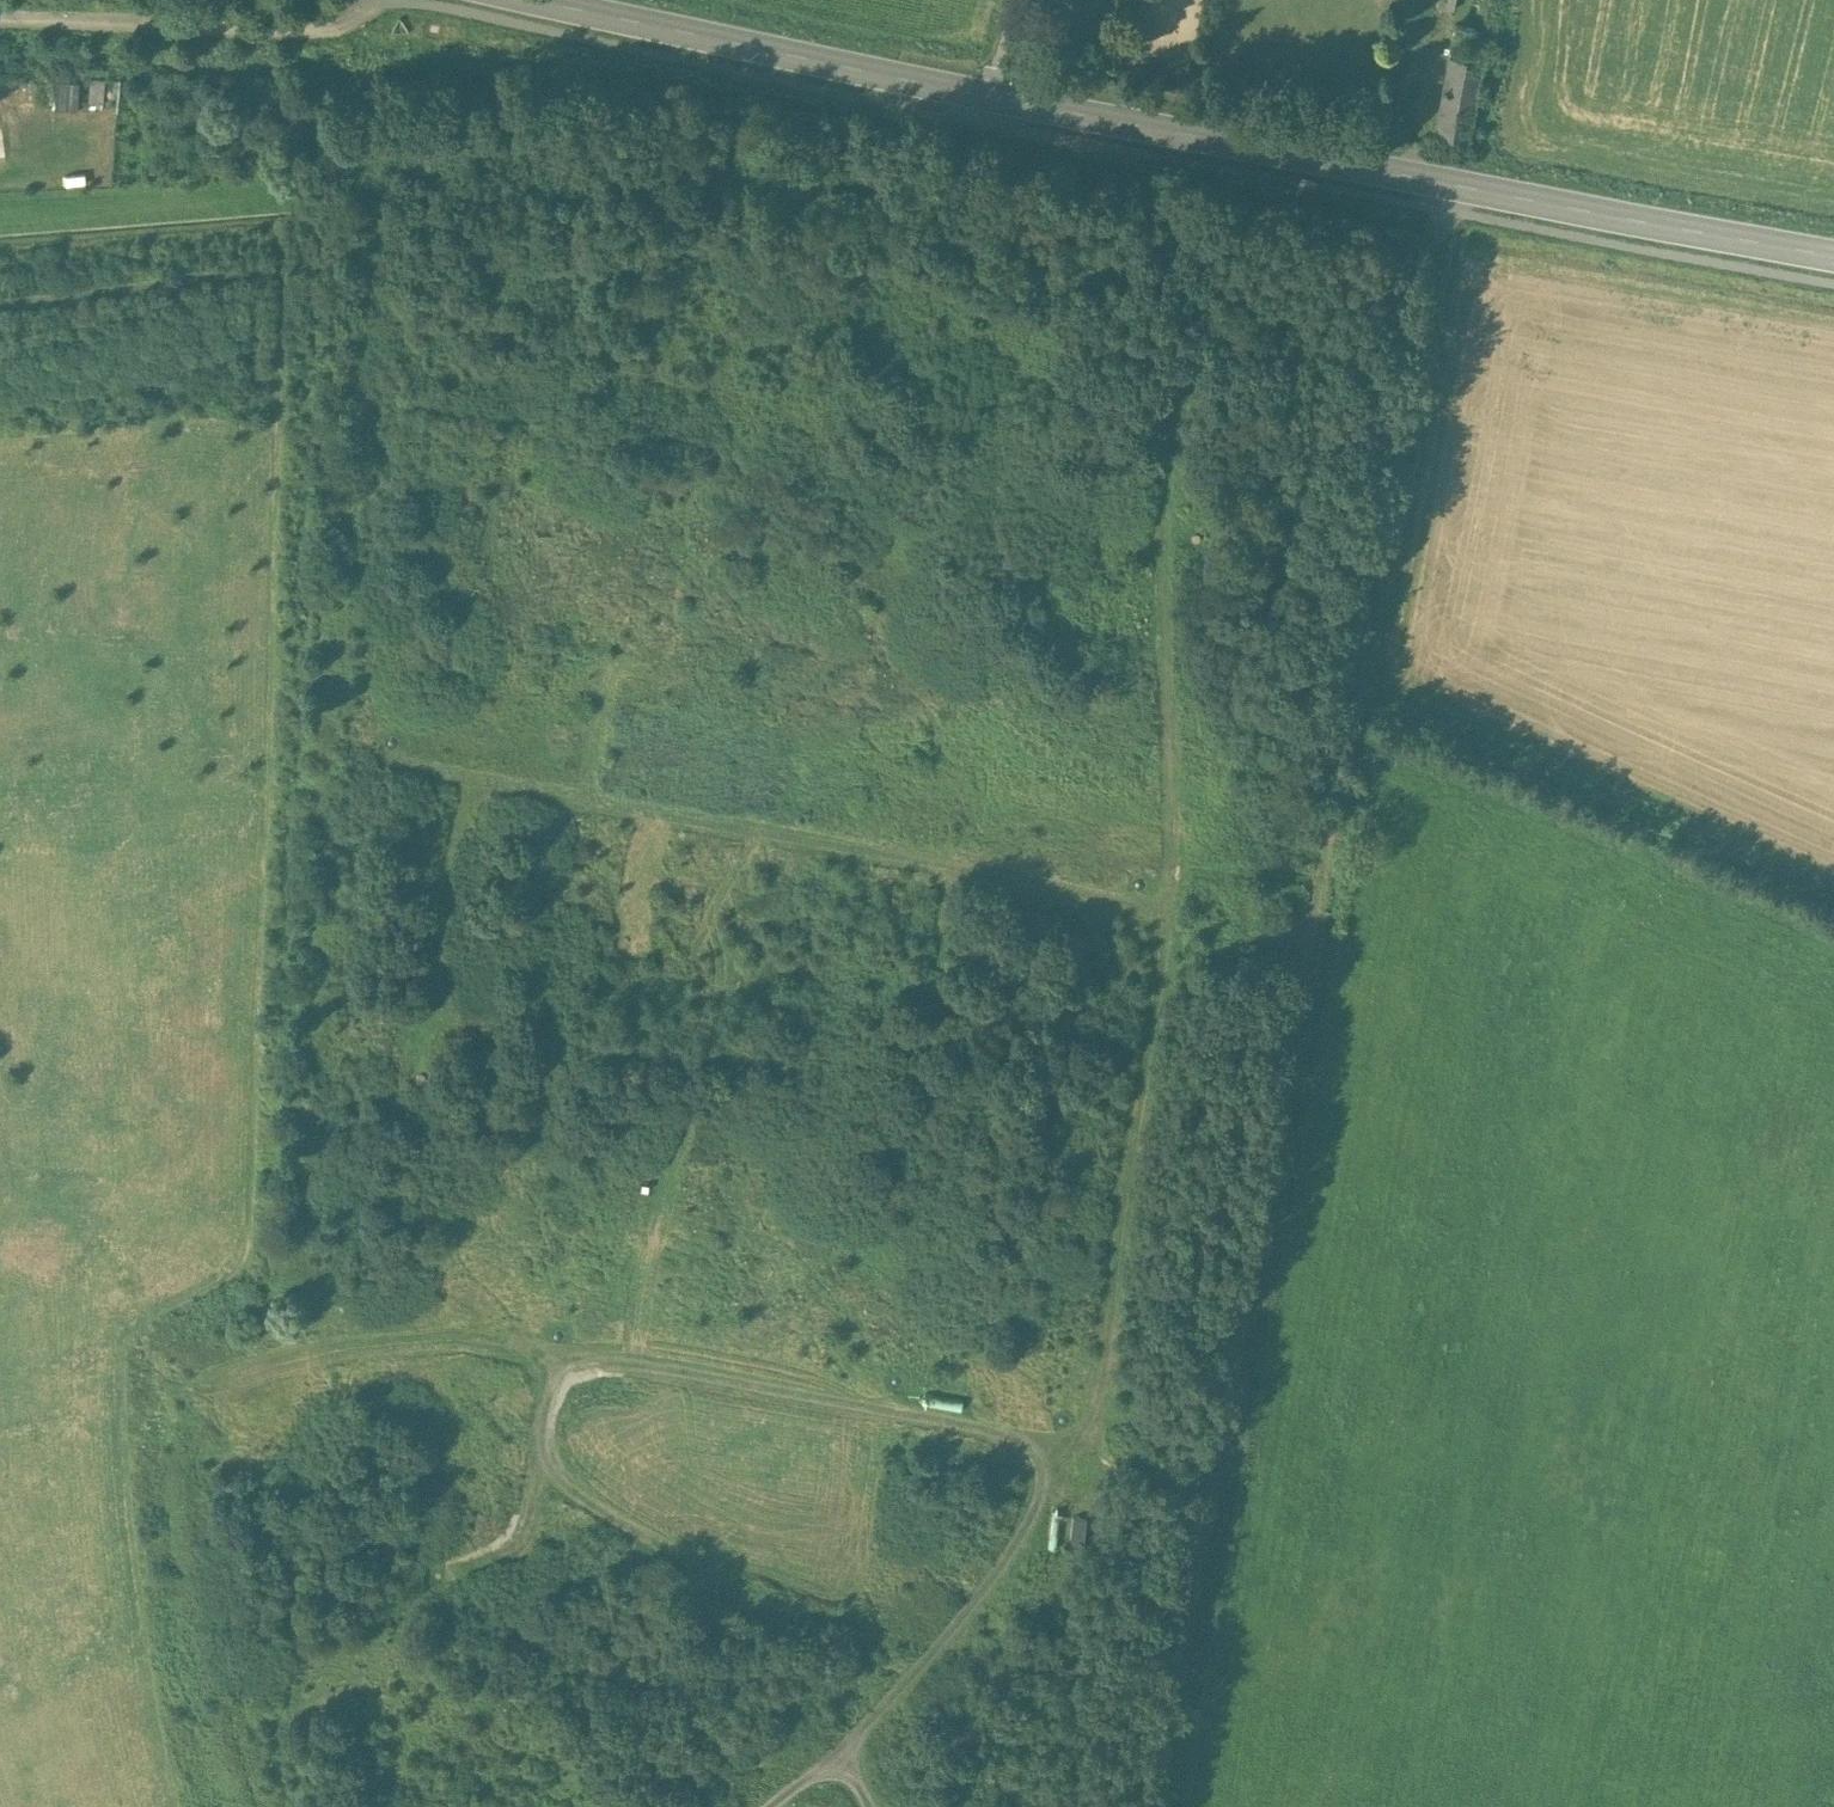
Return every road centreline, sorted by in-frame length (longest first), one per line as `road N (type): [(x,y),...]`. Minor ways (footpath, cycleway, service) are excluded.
road 1 (secondary): [(1833,256),(1004,104),(522,0)]
road 2 (unclassified): [(0,16),(290,30),(342,24)]

